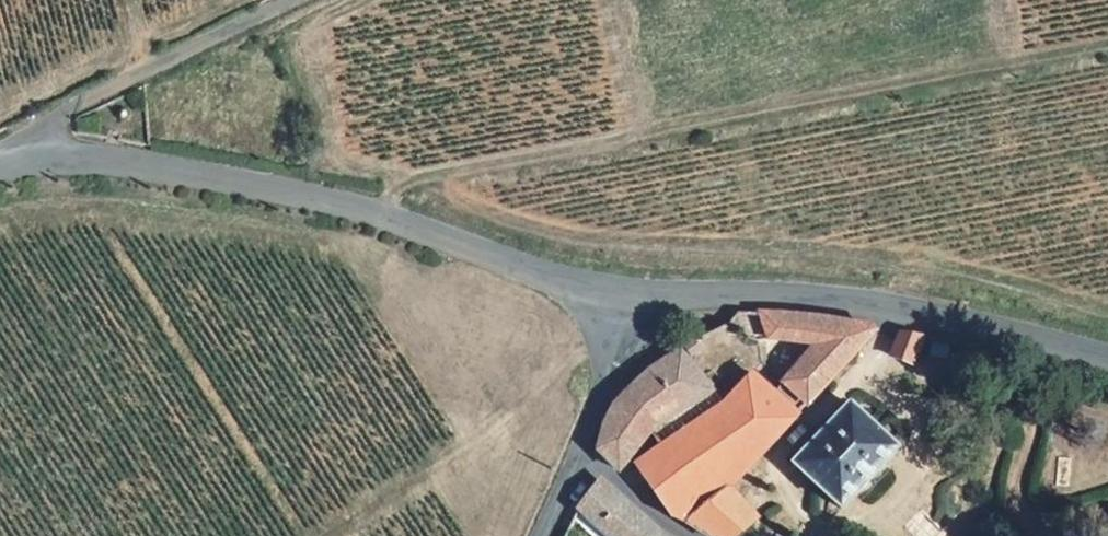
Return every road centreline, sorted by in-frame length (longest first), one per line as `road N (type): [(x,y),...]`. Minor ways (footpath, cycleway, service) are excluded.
road 1 (unclassified): [(630,292),(562,279),(385,214),(175,166),(24,158)]
road 2 (unclassified): [(1107,357),(871,300),(762,289),(630,292)]
road 3 (unclassified): [(285,0),(65,109),(24,158)]
road 4 (unclassified): [(630,292),(581,450),(541,535)]

